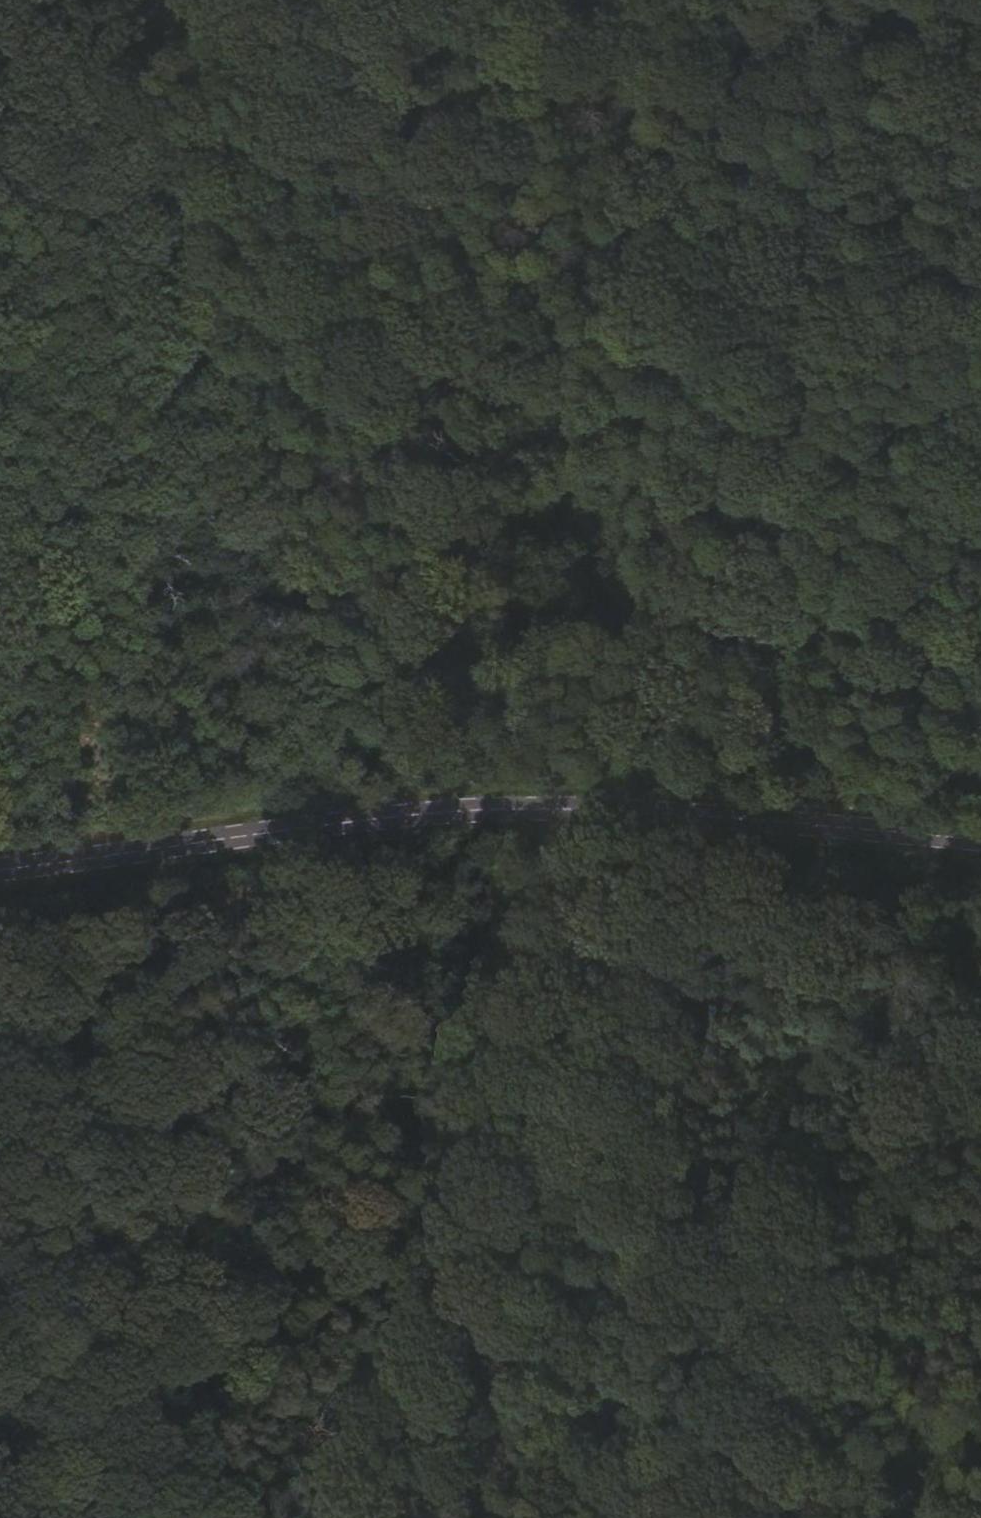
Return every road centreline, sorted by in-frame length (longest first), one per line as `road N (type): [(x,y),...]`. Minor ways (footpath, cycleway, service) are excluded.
road 1 (track): [(980,9),(776,46),(744,64),(608,71),(427,140),(255,161),(88,133),(0,82)]
road 2 (tertiary): [(980,838),(605,809),(484,809),(0,869)]
road 3 (track): [(707,1517),(980,1217)]

